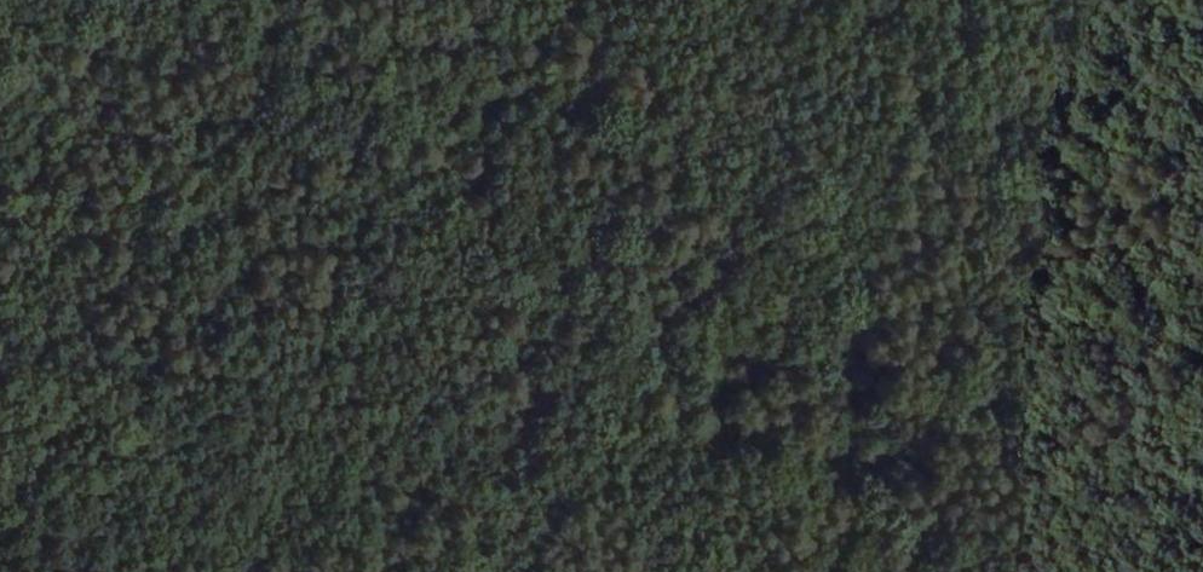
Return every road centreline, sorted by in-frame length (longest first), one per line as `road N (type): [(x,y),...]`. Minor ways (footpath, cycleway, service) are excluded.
road 1 (track): [(787,571),(439,0)]

